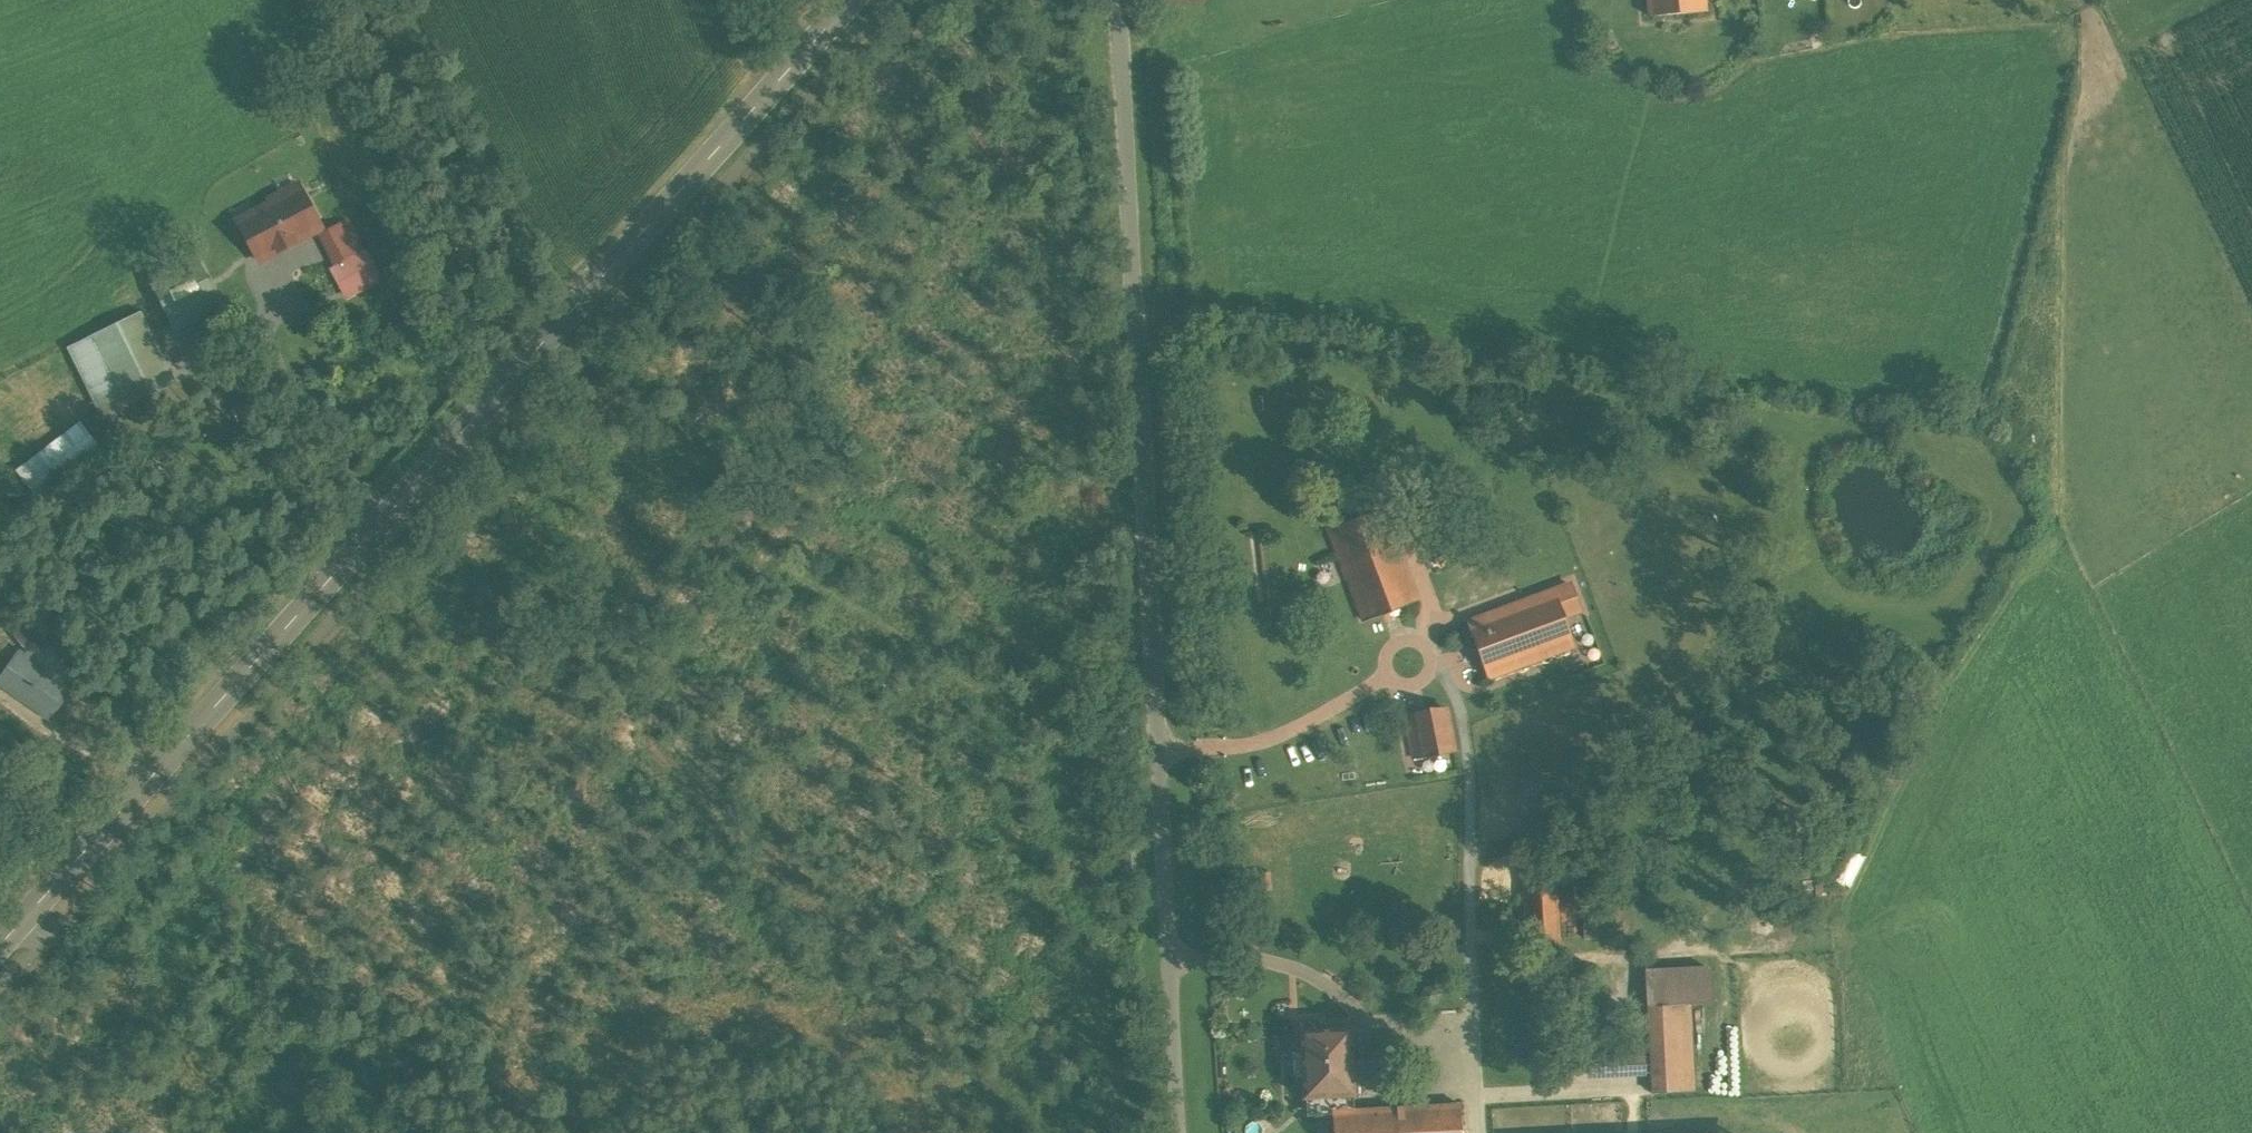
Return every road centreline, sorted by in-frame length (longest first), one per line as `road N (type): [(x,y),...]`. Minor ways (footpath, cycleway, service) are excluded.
road 1 (secondary): [(849,0),(0,948)]
road 2 (unclassified): [(1114,0),(1179,1132)]

